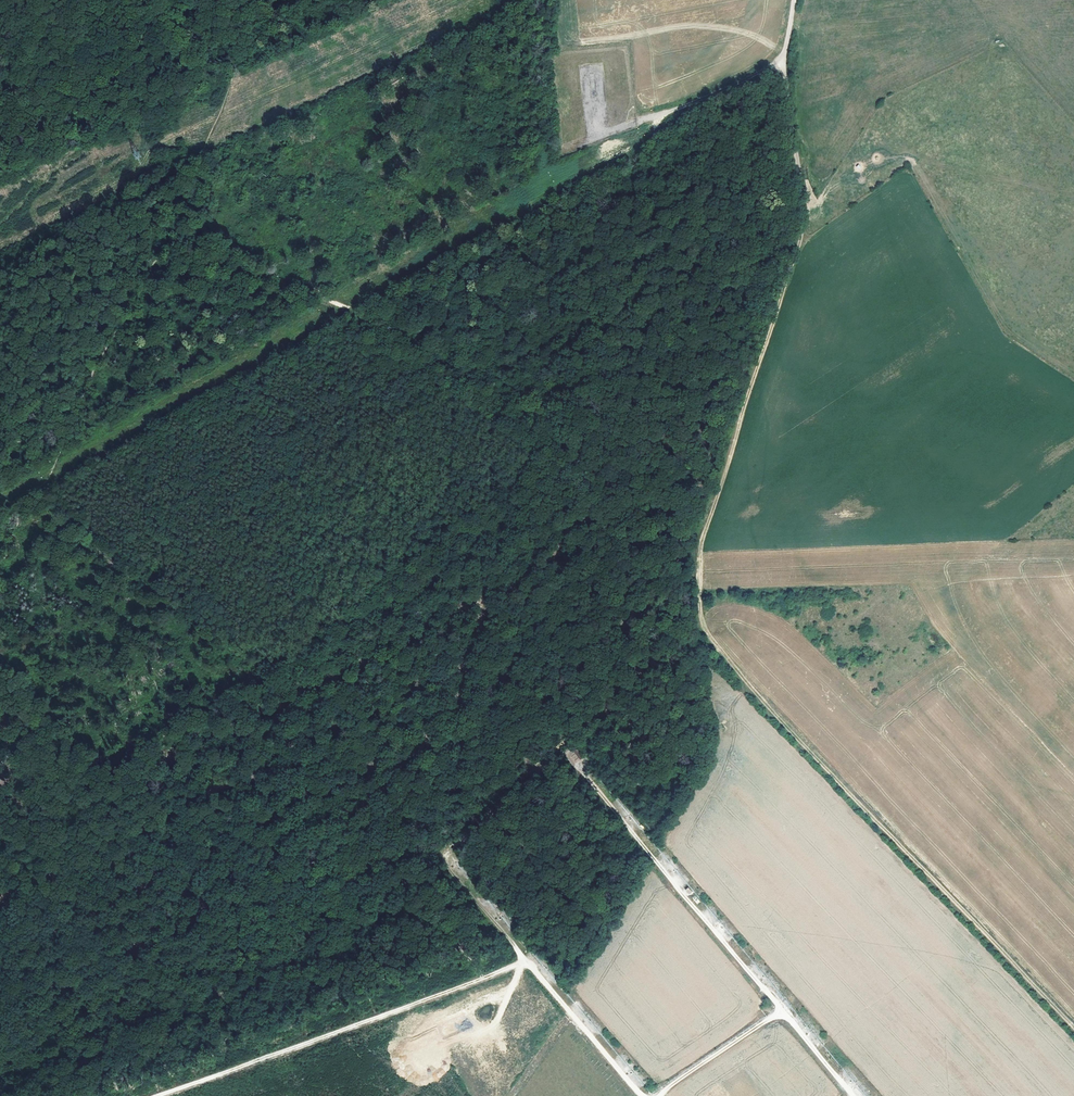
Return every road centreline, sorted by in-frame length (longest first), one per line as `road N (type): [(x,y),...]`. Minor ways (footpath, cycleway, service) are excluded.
road 1 (track): [(779,60),(807,198),(696,547),(698,620),(808,751),(1073,1026)]
road 2 (track): [(699,540),(579,491),(549,455),(385,336),(373,303),(300,285),(181,211)]
road 3 (track): [(0,557),(177,223),(261,0)]
road 4 (track): [(853,1095),(567,753)]
road 5 (track): [(154,1095),(527,959)]
road 6 (track): [(648,1095),(568,1016),(442,860)]
road 7 (unclassified): [(636,120),(773,65),(787,43),(795,0)]
road 8 (track): [(656,1095),(781,1008)]

